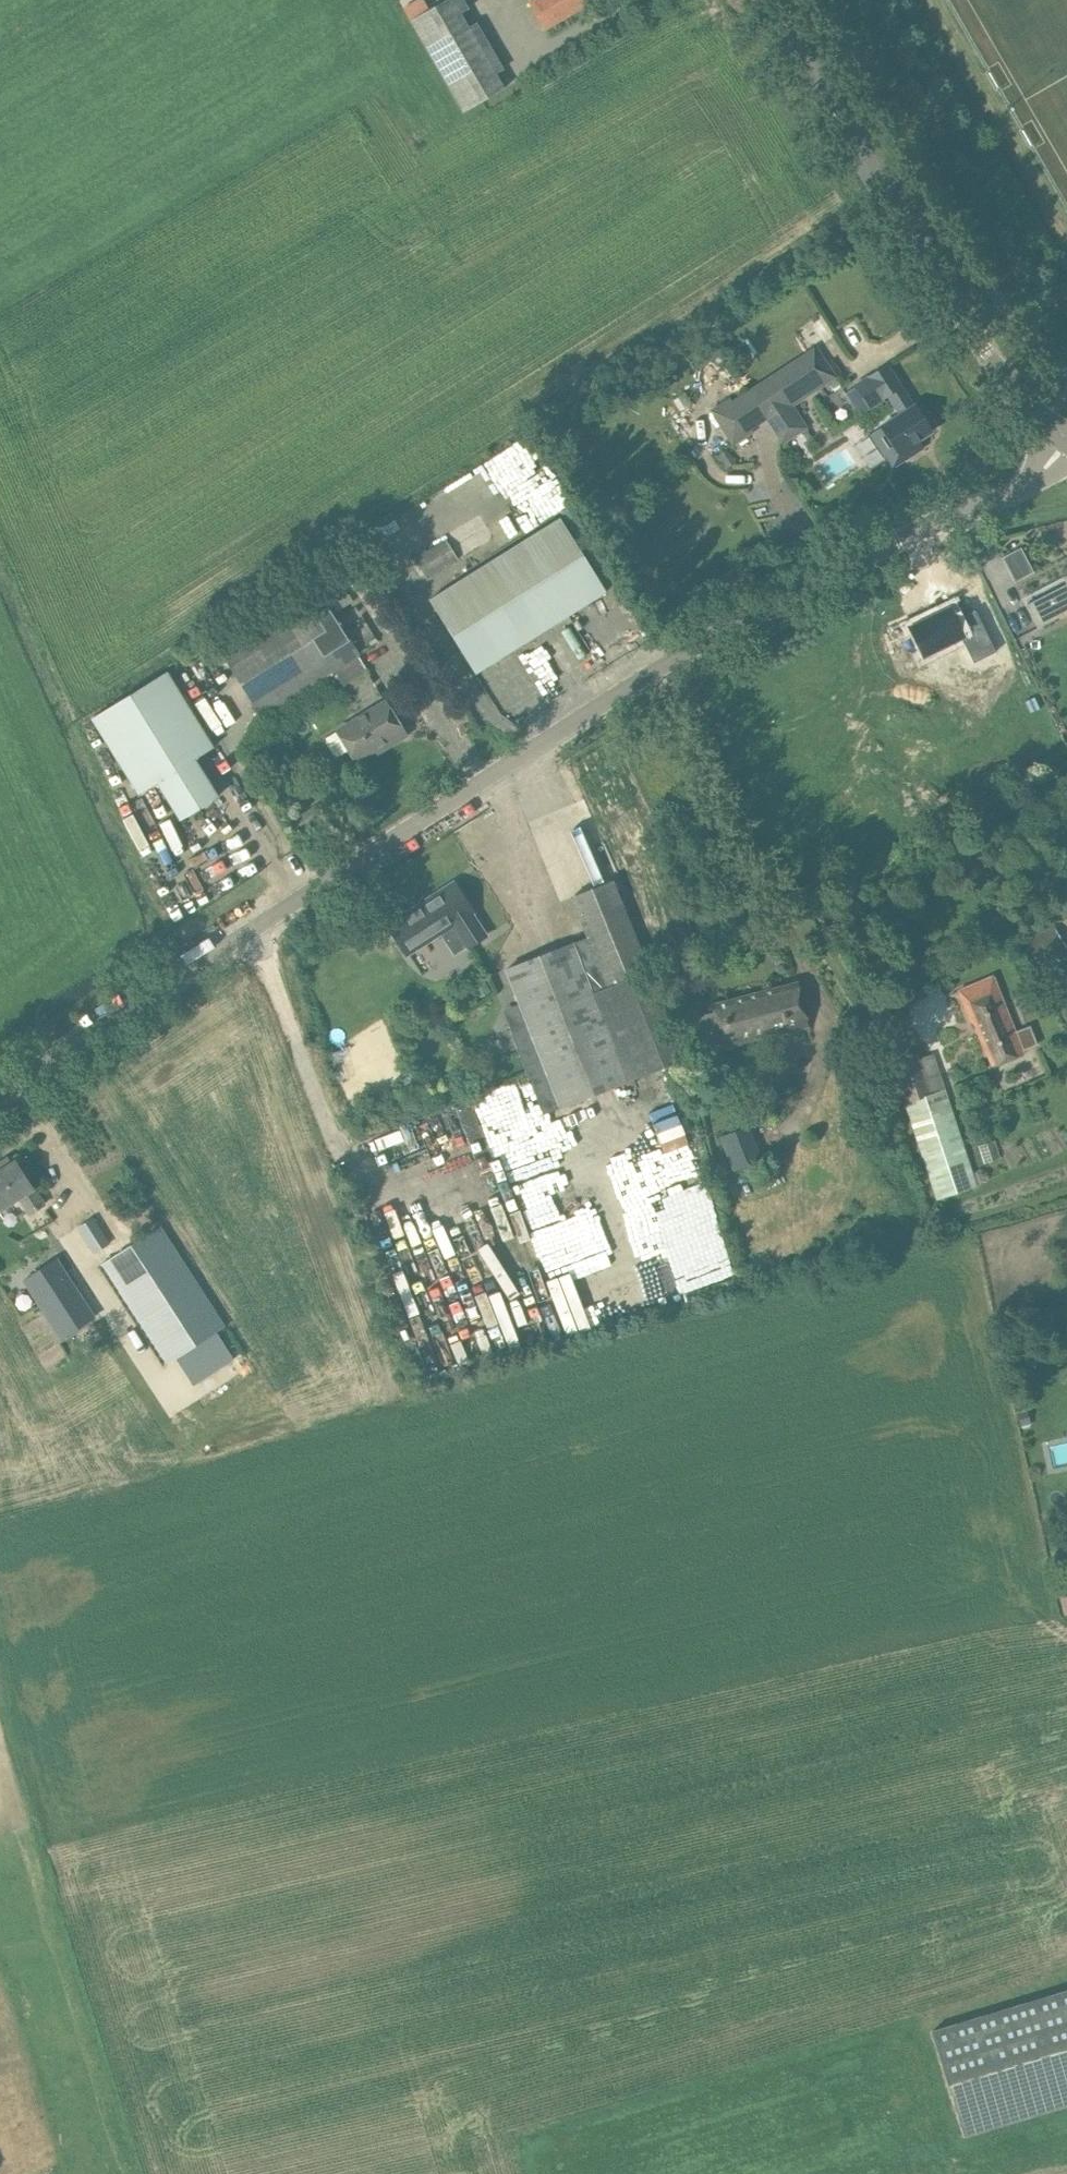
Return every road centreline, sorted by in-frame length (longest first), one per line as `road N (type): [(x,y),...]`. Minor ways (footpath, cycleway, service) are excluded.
road 1 (unclassified): [(0,1090),(768,603),(1024,491)]
road 2 (tertiary): [(1044,424),(985,368),(767,0)]

